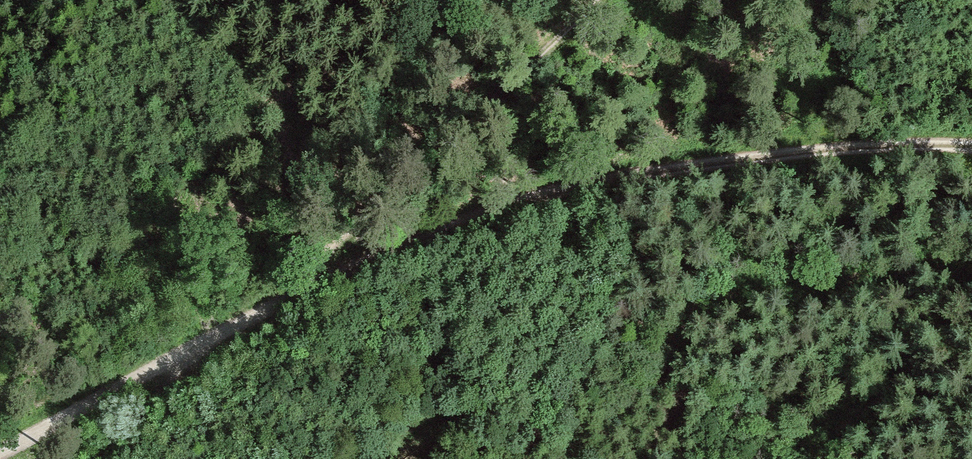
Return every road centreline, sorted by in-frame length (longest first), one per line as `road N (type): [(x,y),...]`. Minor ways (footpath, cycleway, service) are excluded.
road 1 (track): [(971,146),(855,150),(651,174),(495,210),(270,307),(0,452)]
road 2 (track): [(270,307),(593,0)]
road 3 (track): [(95,458),(193,348)]

